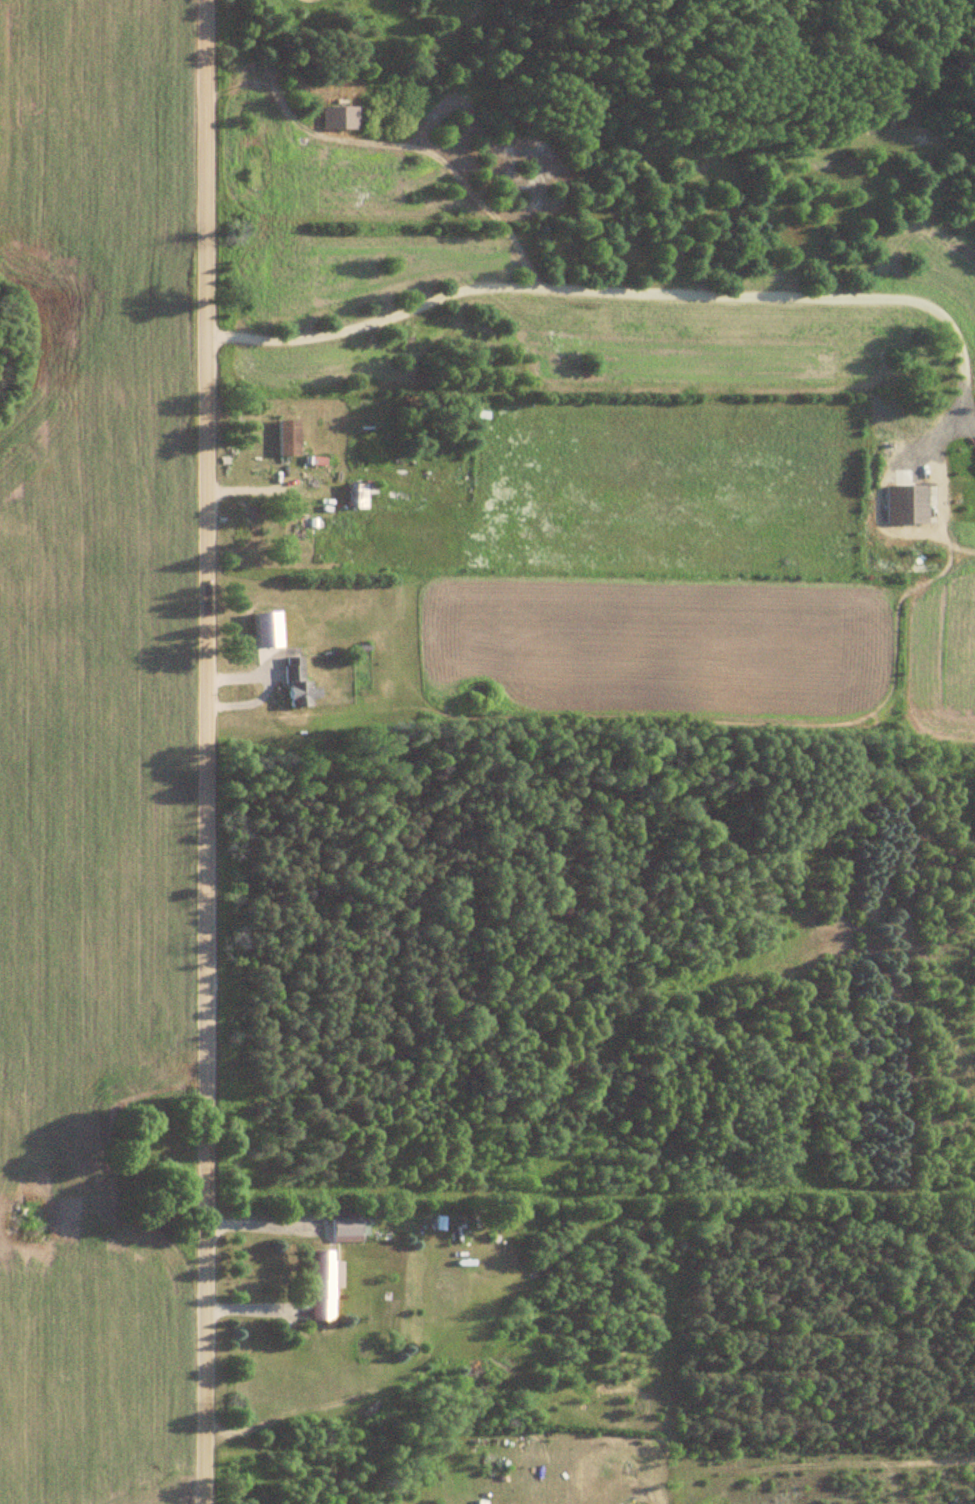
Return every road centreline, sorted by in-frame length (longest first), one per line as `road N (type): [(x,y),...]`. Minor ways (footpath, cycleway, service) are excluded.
road 1 (residential): [(203,1503),(206,0)]

